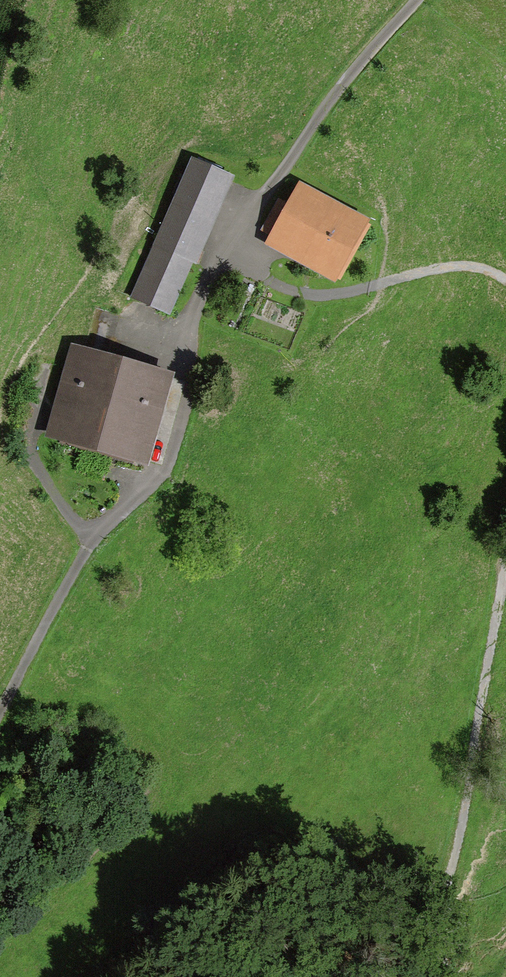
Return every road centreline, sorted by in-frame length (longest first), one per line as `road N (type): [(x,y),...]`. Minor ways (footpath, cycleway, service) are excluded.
road 1 (track): [(418,0),(249,212),(210,287),(165,467),(90,542),(0,706)]
road 2 (track): [(505,554),(446,916),(448,964),(461,976)]
road 3 (track): [(229,250),(282,287),(328,296),(431,269),(484,268),(505,280)]

